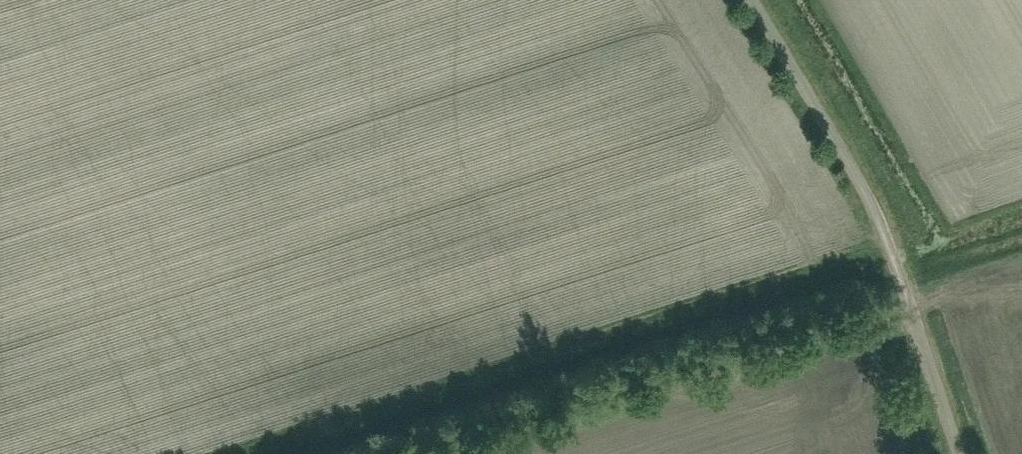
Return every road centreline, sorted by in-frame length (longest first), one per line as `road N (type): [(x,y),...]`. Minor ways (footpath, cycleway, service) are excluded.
road 1 (residential): [(955,453),(871,201),(762,0)]

